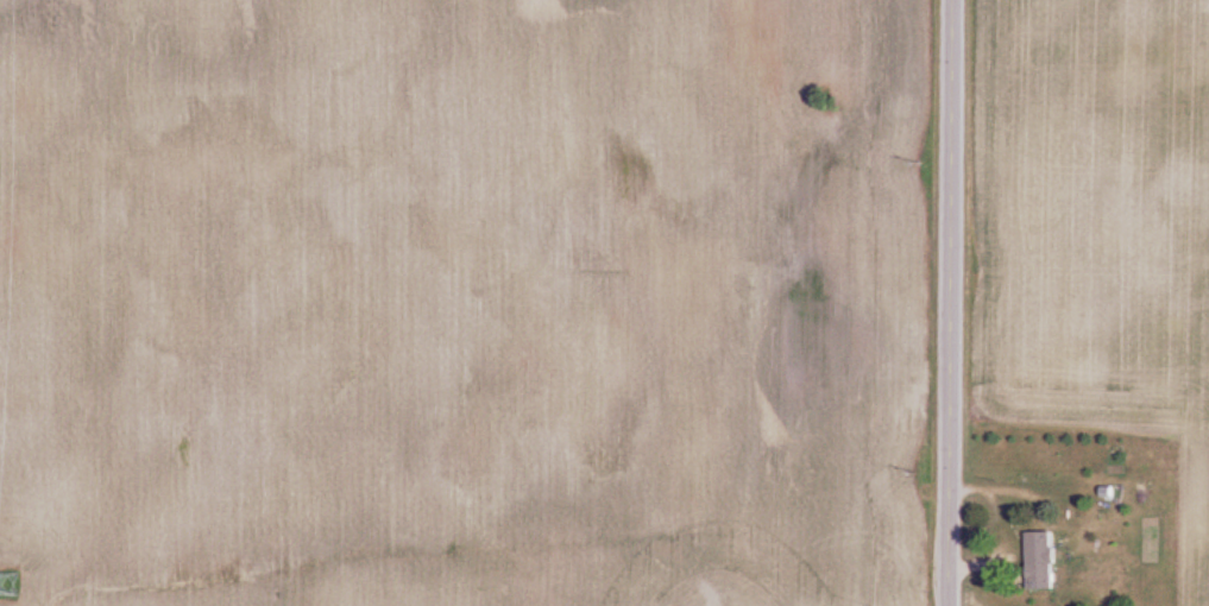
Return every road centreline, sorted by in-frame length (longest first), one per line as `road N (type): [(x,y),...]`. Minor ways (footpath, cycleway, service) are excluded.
road 1 (residential): [(936,605),(941,0)]

